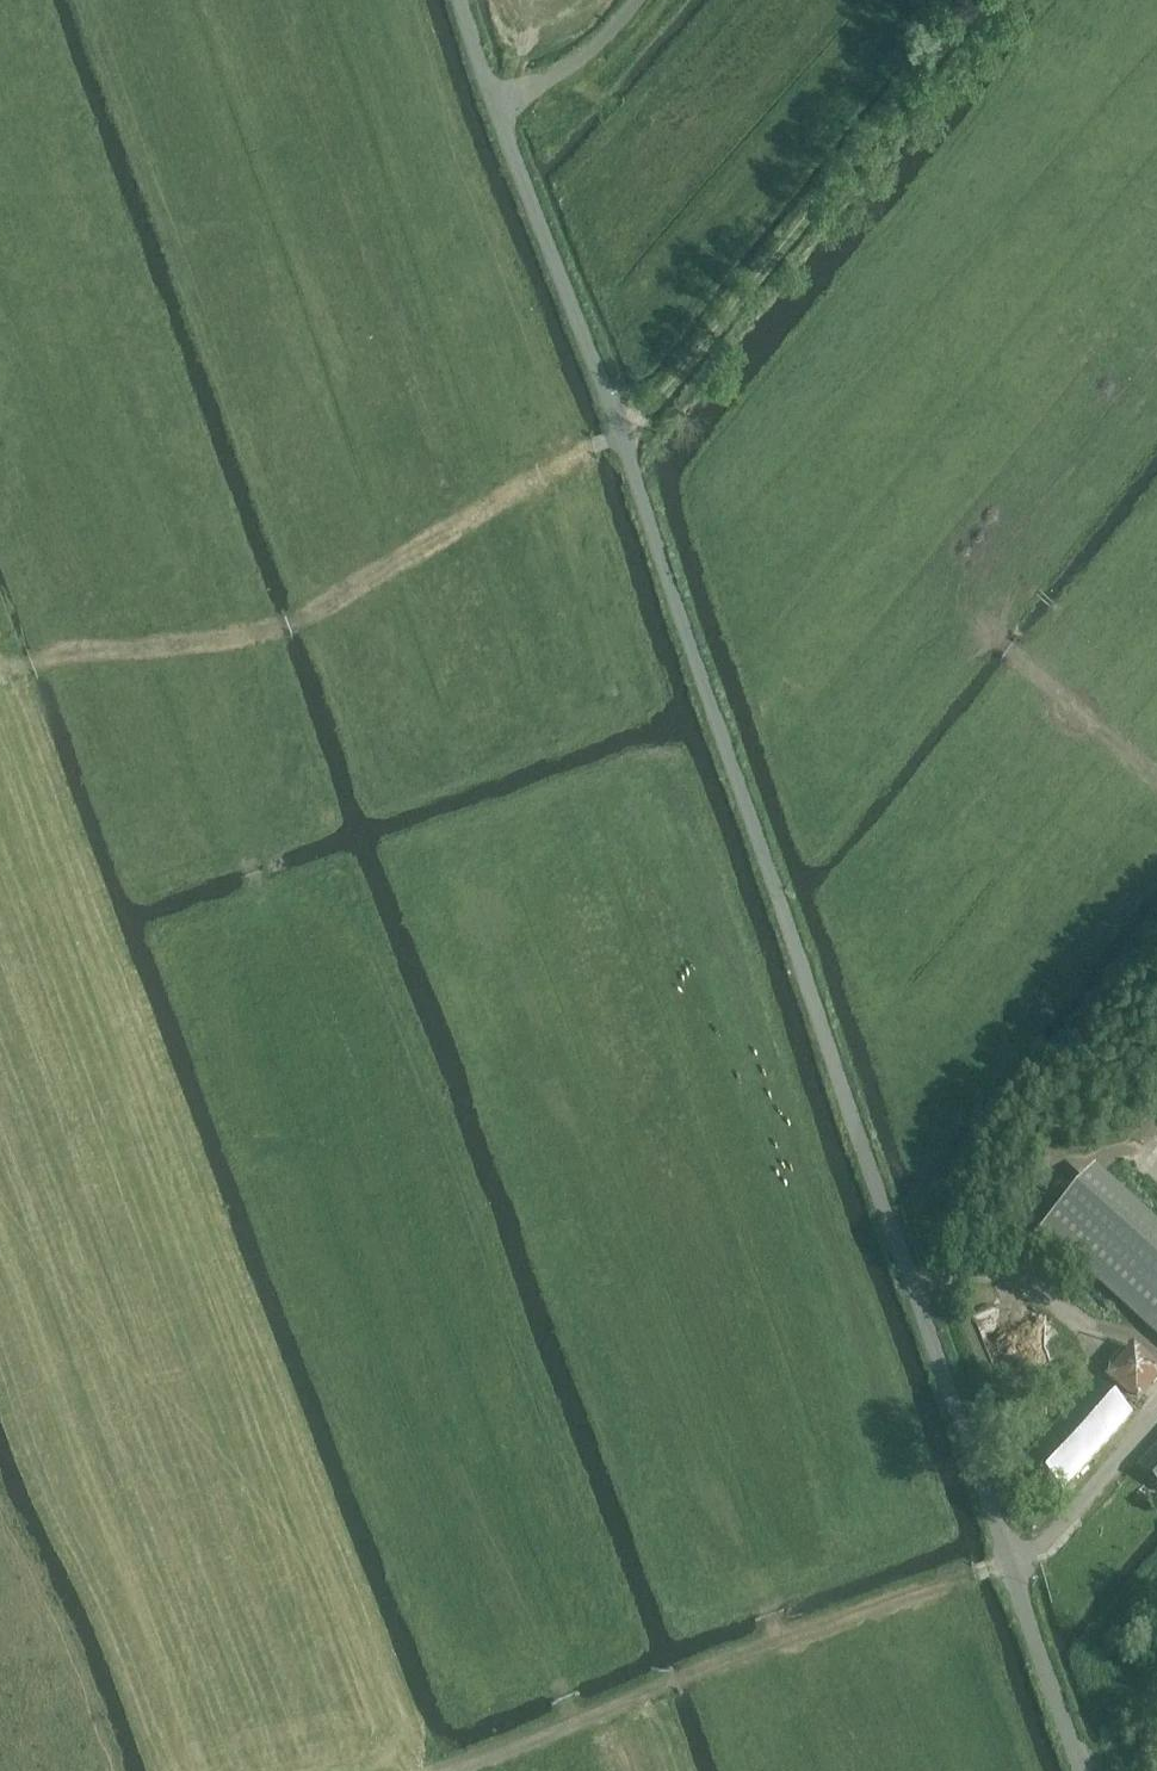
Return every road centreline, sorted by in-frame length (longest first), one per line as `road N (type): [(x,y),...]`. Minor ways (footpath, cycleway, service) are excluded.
road 1 (unclassified): [(1083,1770),(622,432),(460,0)]
road 2 (track): [(987,0),(729,316),(622,432),(310,616),(277,627),(0,664)]
road 3 (track): [(0,815),(366,1770)]
road 4 (track): [(456,1770),(675,1681),(1009,1563)]
road 5 (track): [(1156,780),(973,621)]
road 6 (track): [(1156,1423),(1057,1542),(1009,1563)]

